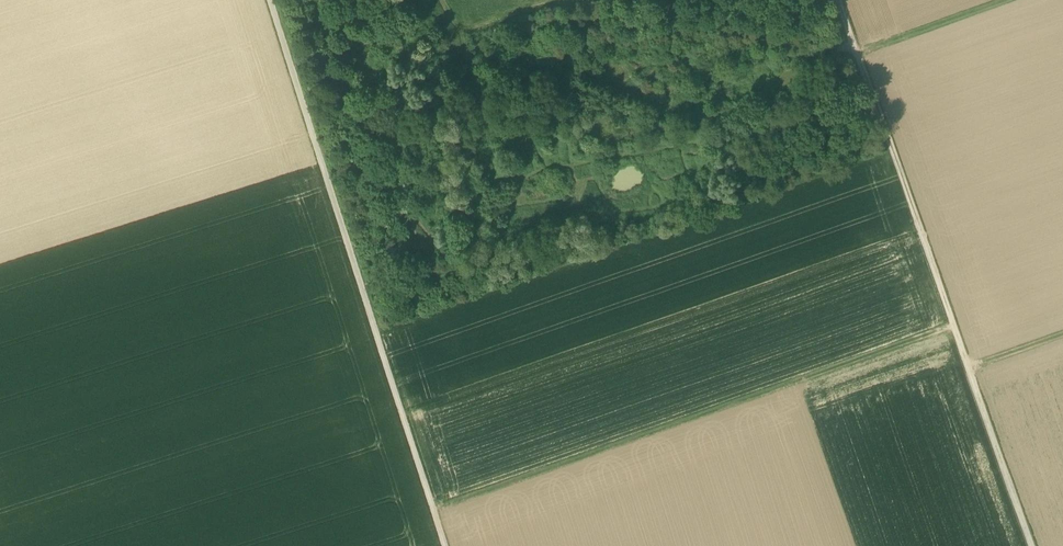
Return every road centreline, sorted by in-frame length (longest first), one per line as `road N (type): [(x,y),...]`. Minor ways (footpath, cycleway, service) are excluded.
road 1 (track): [(836,0),(1031,545)]
road 2 (unclassified): [(443,545),(270,0)]
road 3 (track): [(431,509),(953,325)]

